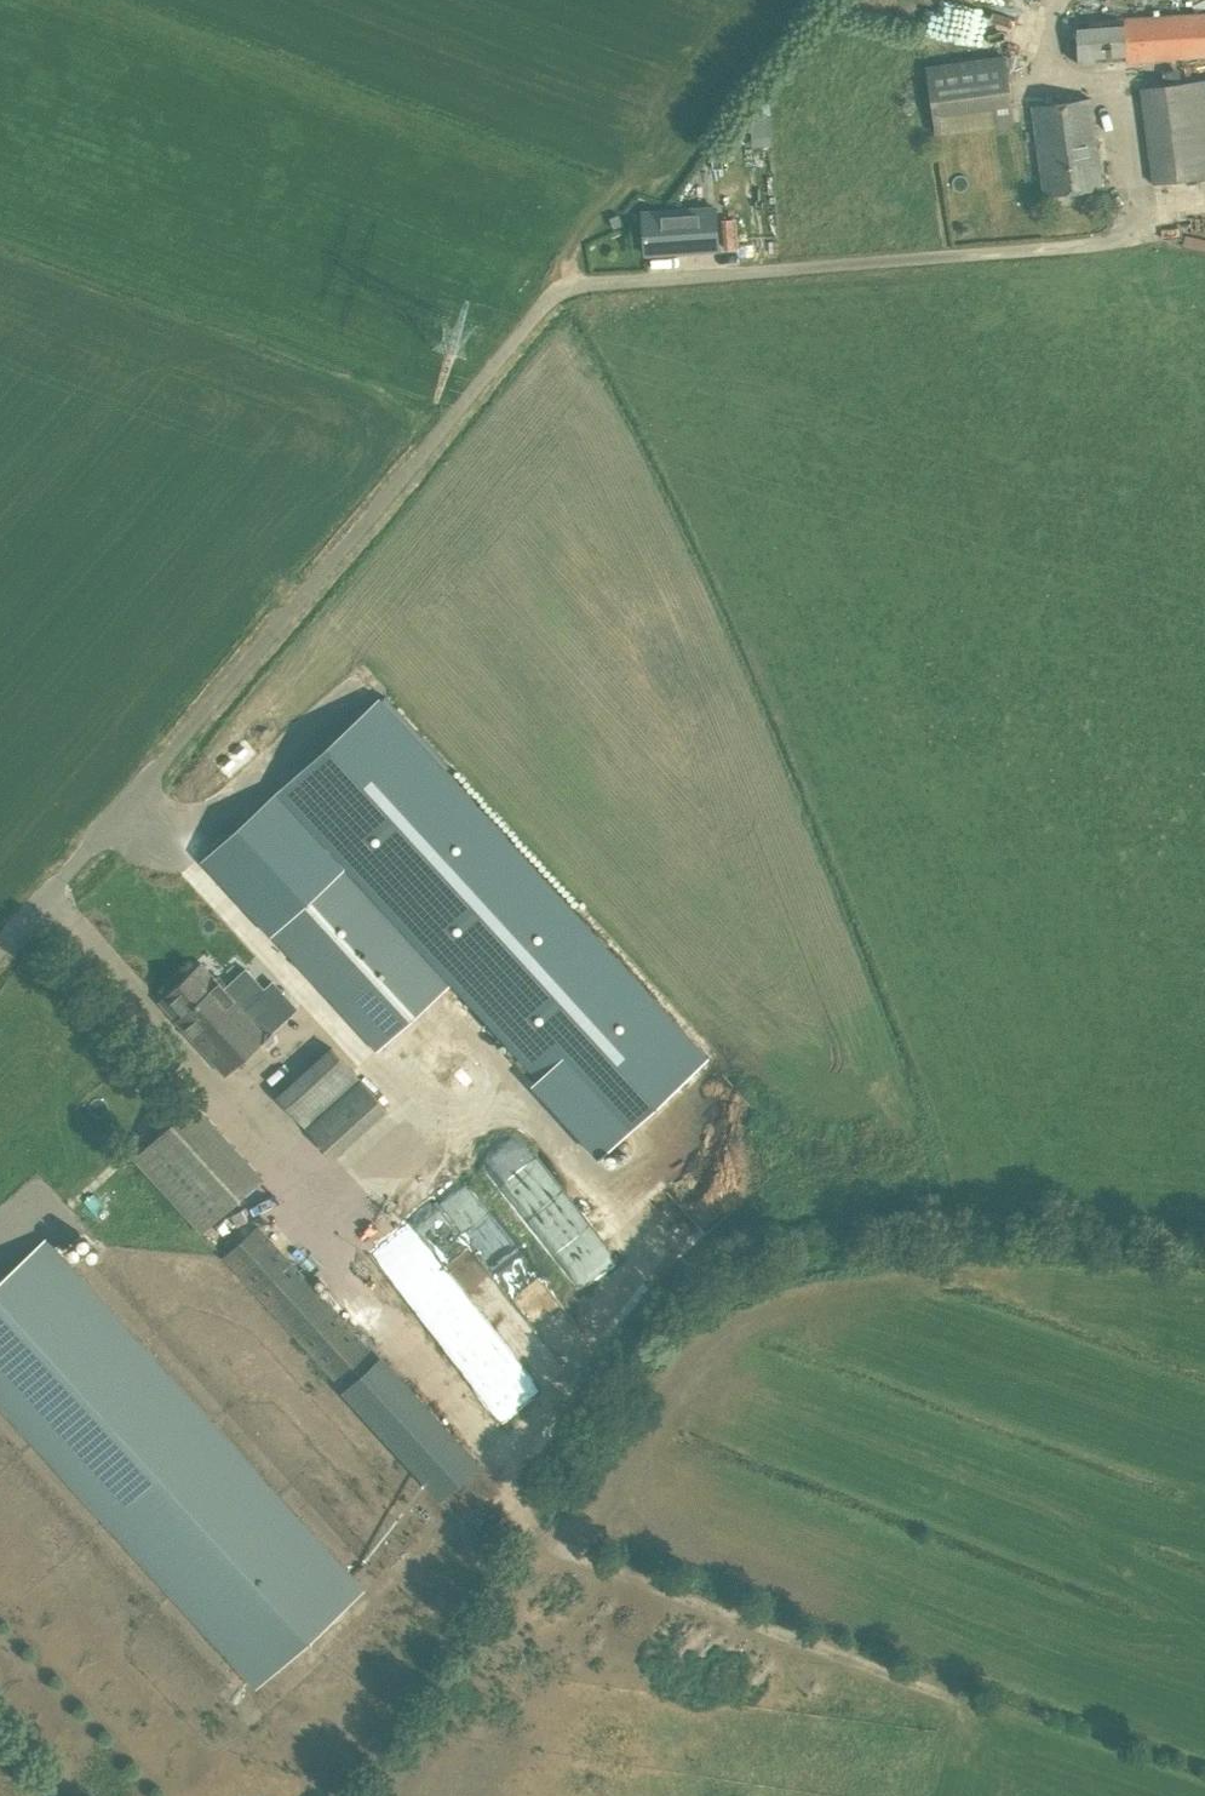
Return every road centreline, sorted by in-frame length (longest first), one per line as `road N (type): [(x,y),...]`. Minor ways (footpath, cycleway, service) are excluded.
road 1 (unclassified): [(0,983),(541,302),(578,285),(1111,240)]

